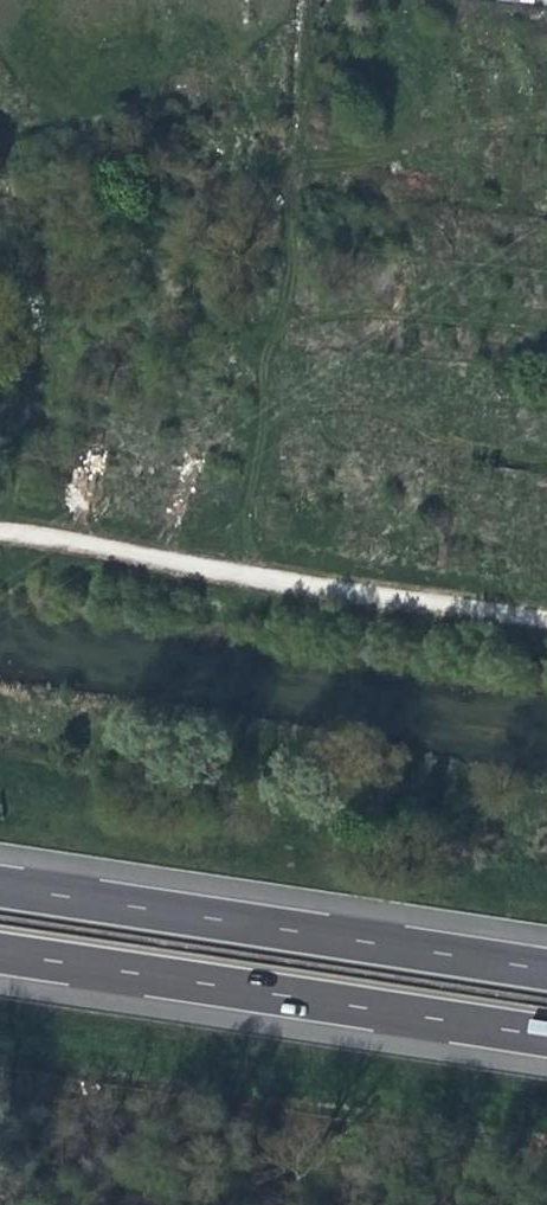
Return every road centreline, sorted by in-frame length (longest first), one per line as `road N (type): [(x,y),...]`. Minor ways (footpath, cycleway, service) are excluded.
road 1 (motorway): [(0,954),(546,1039)]
road 2 (motorway): [(546,973),(0,889)]
road 3 (track): [(0,727),(316,792)]

